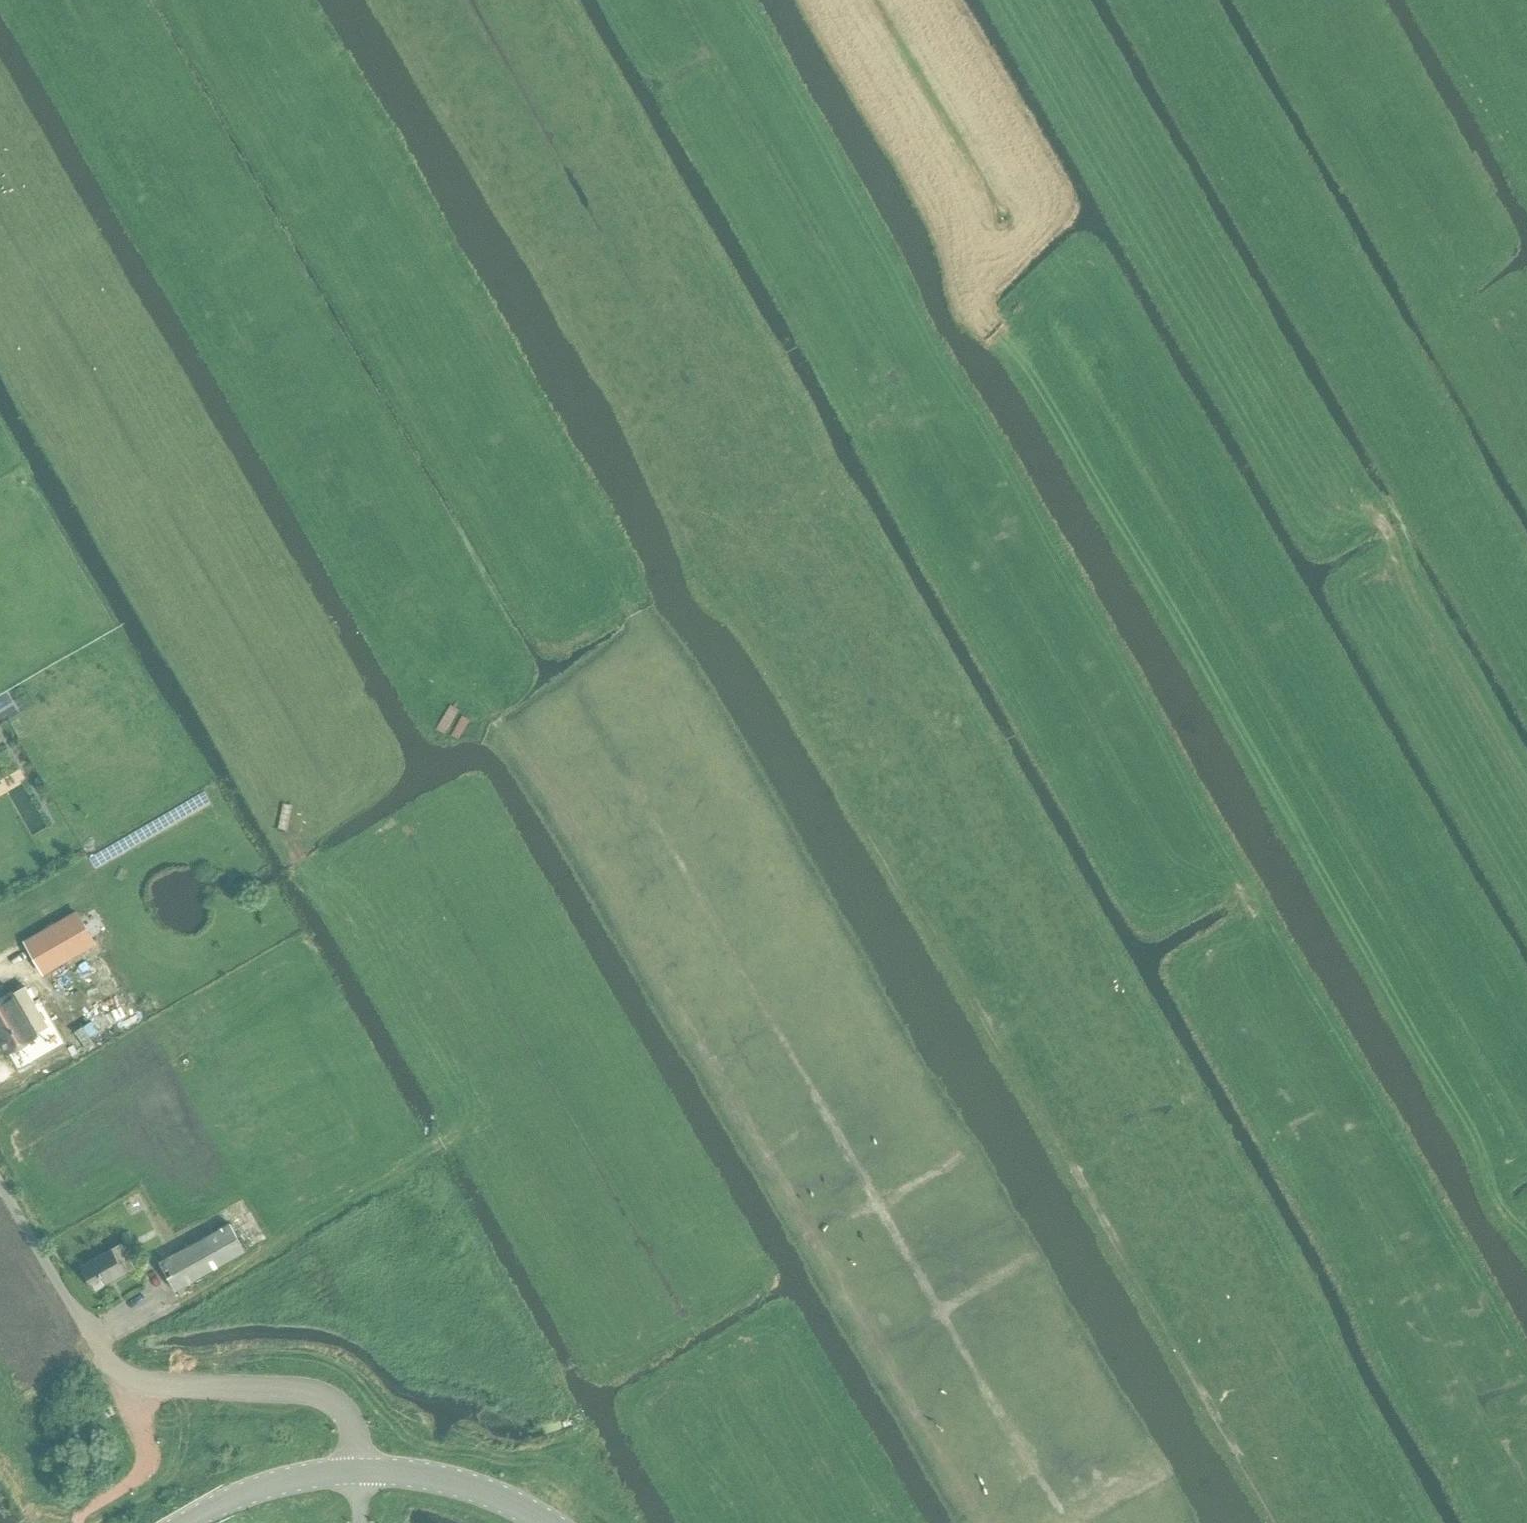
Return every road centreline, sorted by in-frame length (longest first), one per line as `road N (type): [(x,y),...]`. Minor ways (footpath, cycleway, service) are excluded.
road 1 (track): [(971,1522),(511,742),(468,694)]
road 2 (residential): [(357,1470),(349,1417),(310,1392),(142,1385),(102,1359),(0,1185)]
road 3 (tertiary): [(547,1522),(447,1483),(357,1470)]
road 4 (tertiary): [(357,1470),(279,1483),(186,1522)]

